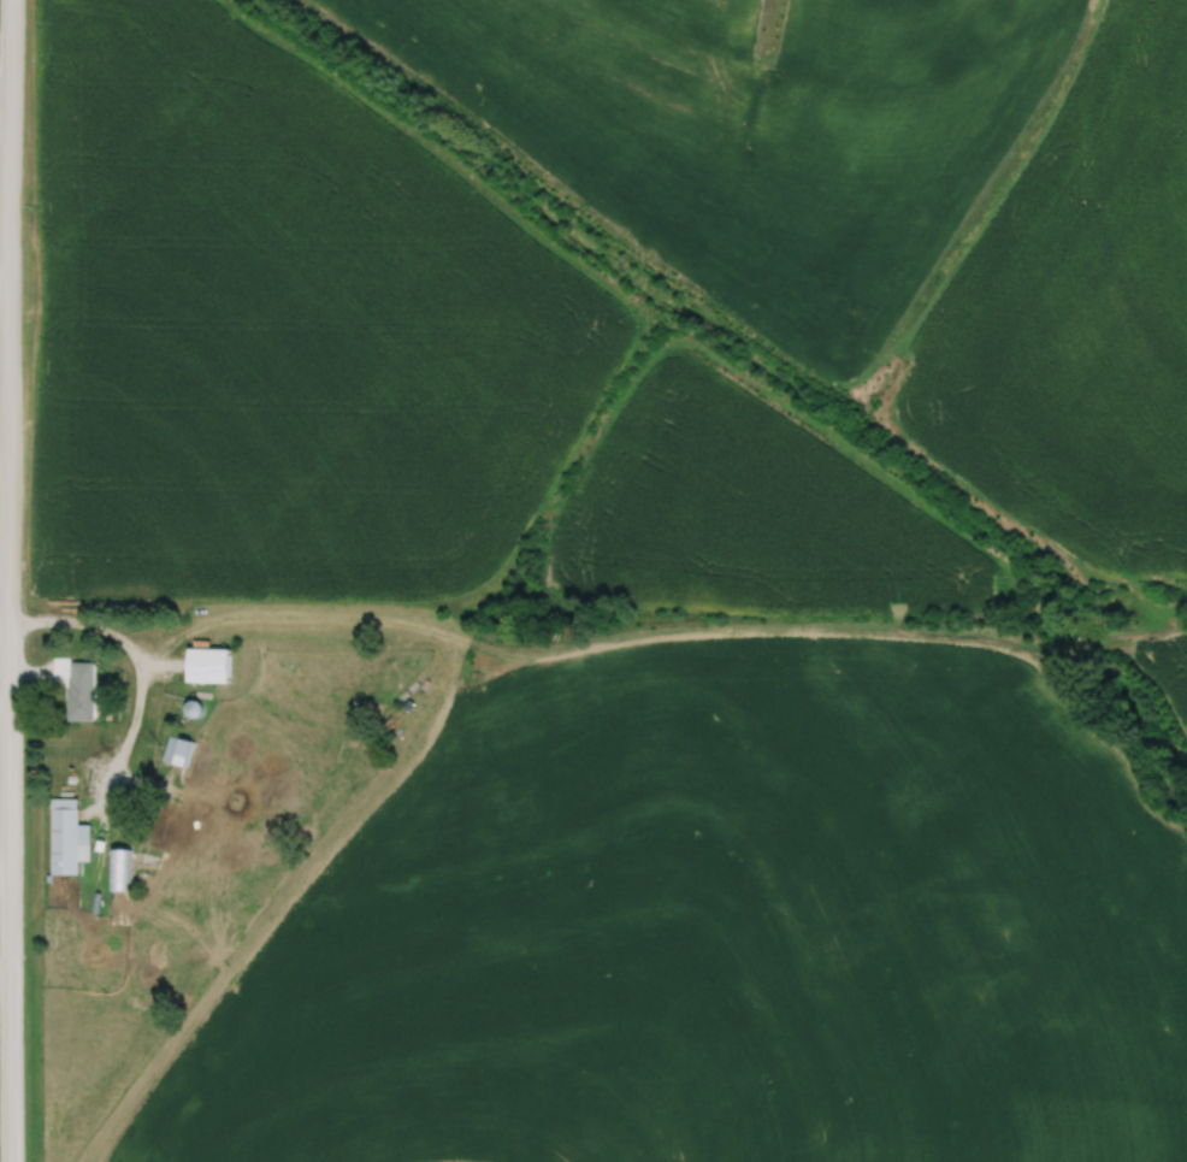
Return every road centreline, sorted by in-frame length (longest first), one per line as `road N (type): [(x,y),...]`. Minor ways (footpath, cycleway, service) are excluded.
road 1 (residential): [(10,0),(4,381),(11,1161)]

